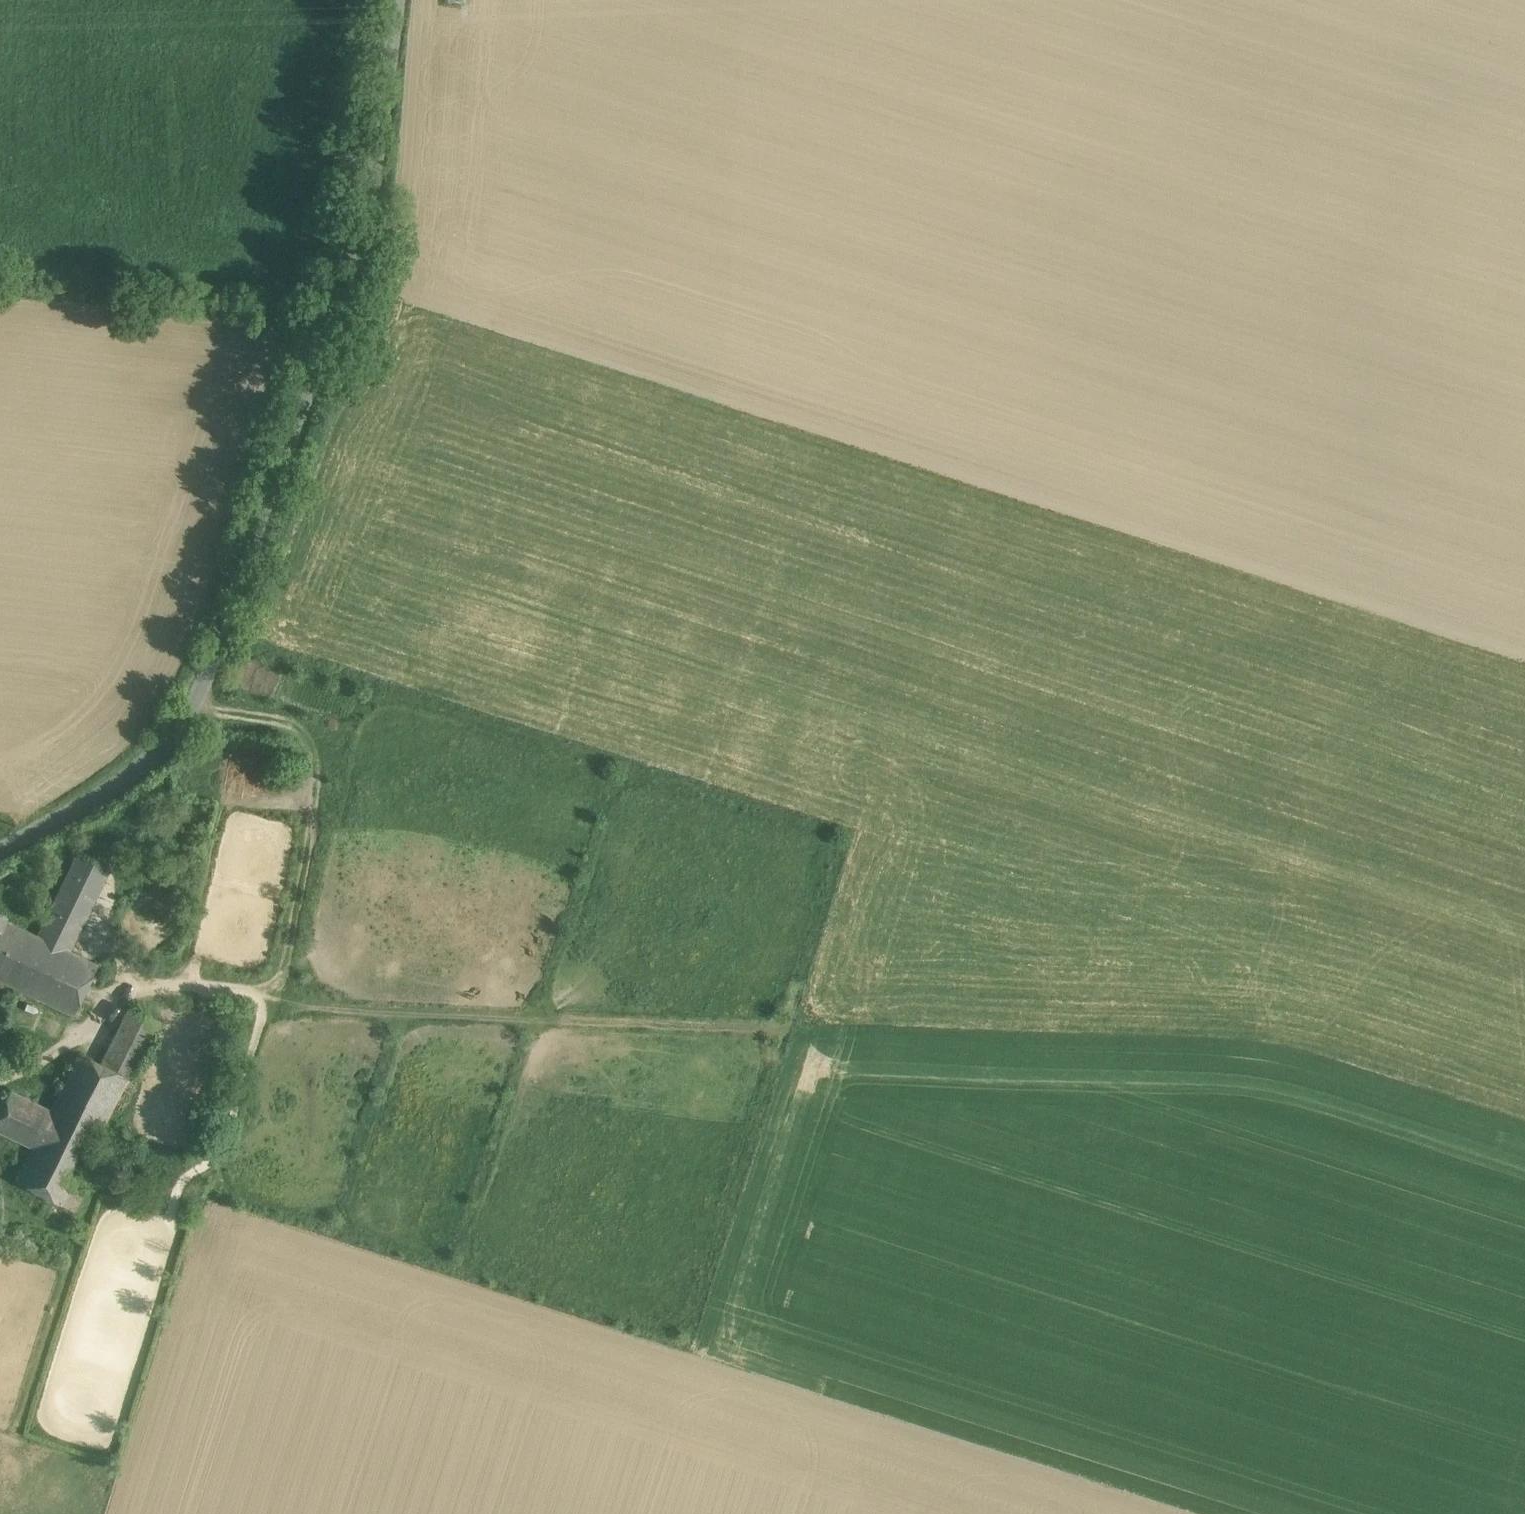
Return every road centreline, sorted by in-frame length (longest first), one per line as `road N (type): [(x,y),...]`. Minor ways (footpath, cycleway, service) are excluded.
road 1 (track): [(194,710),(284,722),(306,748),(268,975),(274,994),(301,1009),(1277,1054),(1524,1134)]
road 2 (unclassified): [(0,852),(150,763),(194,710),(214,667),(356,232),(400,0)]

